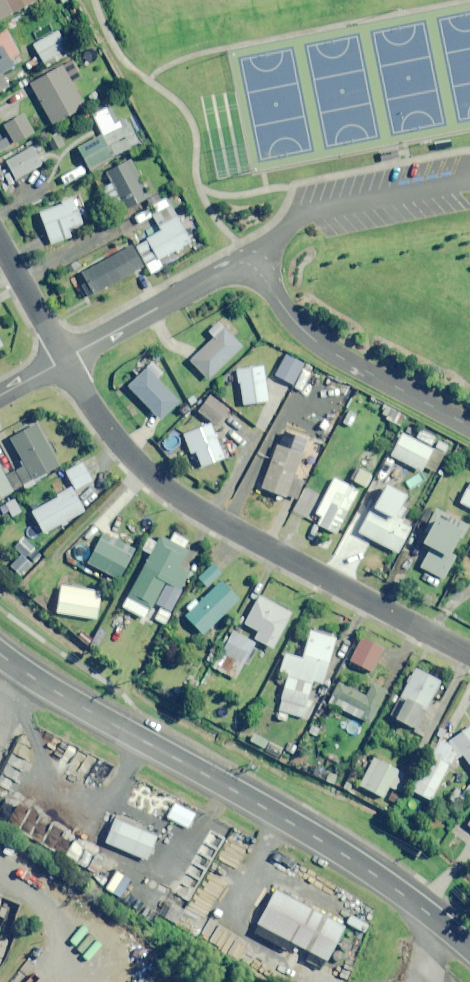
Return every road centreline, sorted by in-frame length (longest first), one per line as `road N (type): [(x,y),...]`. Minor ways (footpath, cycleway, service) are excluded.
road 1 (tertiary): [(469,950),(359,863),(0,654)]
road 2 (residential): [(64,360),(75,385),(162,485),(469,654)]
road 3 (residential): [(242,261),(64,360)]
road 4 (residential): [(0,246),(64,360)]

